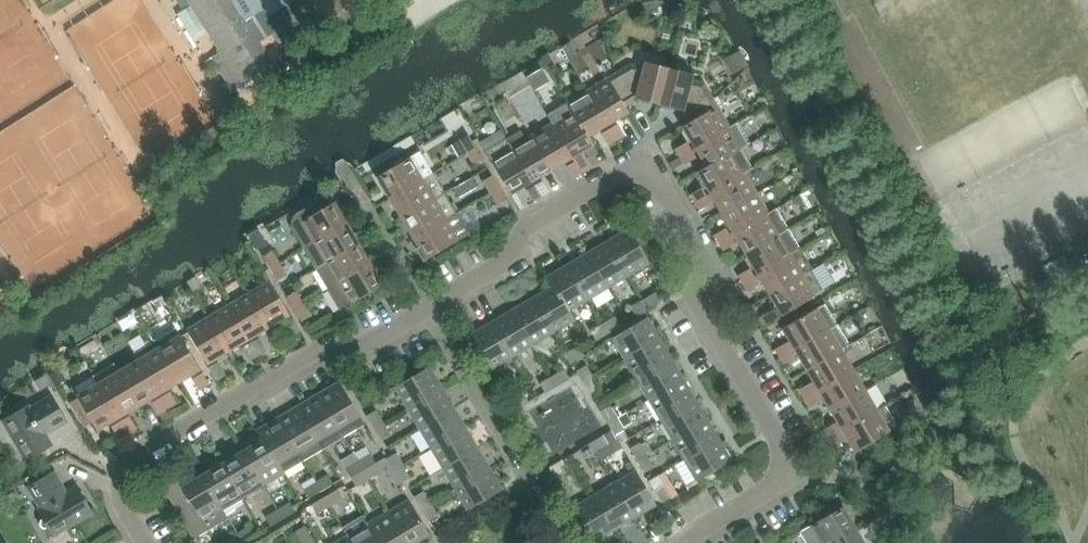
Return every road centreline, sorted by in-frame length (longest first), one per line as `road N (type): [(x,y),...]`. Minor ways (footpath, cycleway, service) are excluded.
road 1 (residential): [(145,542),(119,498),(132,458),(325,346),(361,347),(513,258),(526,227),(625,172),(645,171),(705,260),(706,316),(786,451),(789,475),(678,542)]

